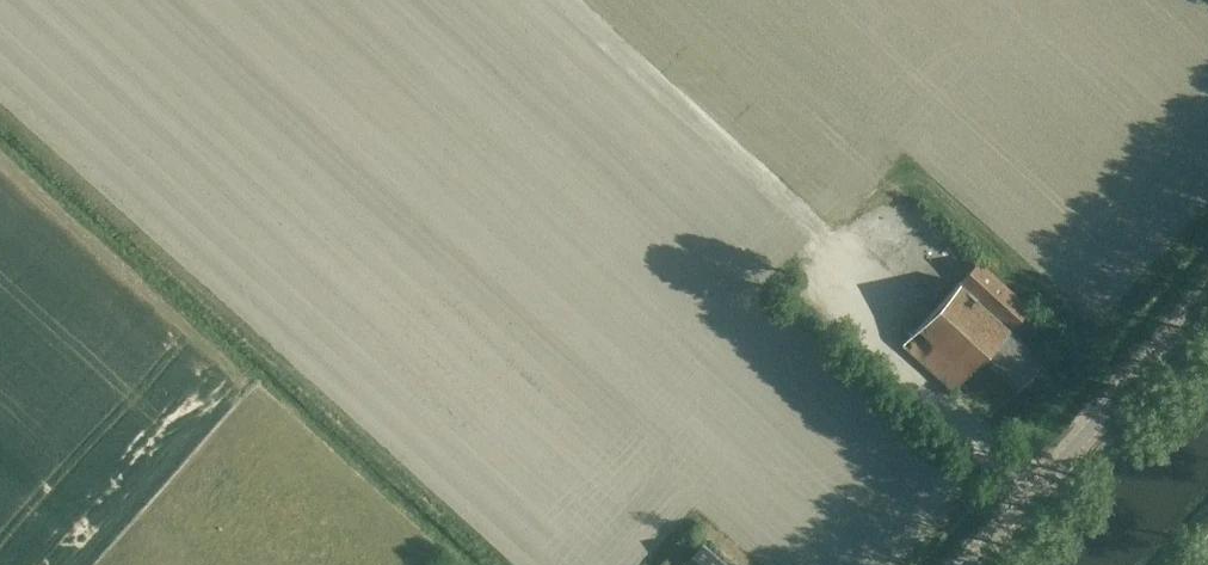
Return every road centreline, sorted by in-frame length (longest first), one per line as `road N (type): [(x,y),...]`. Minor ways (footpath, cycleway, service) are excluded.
road 1 (tertiary): [(975,564),(1207,301)]

